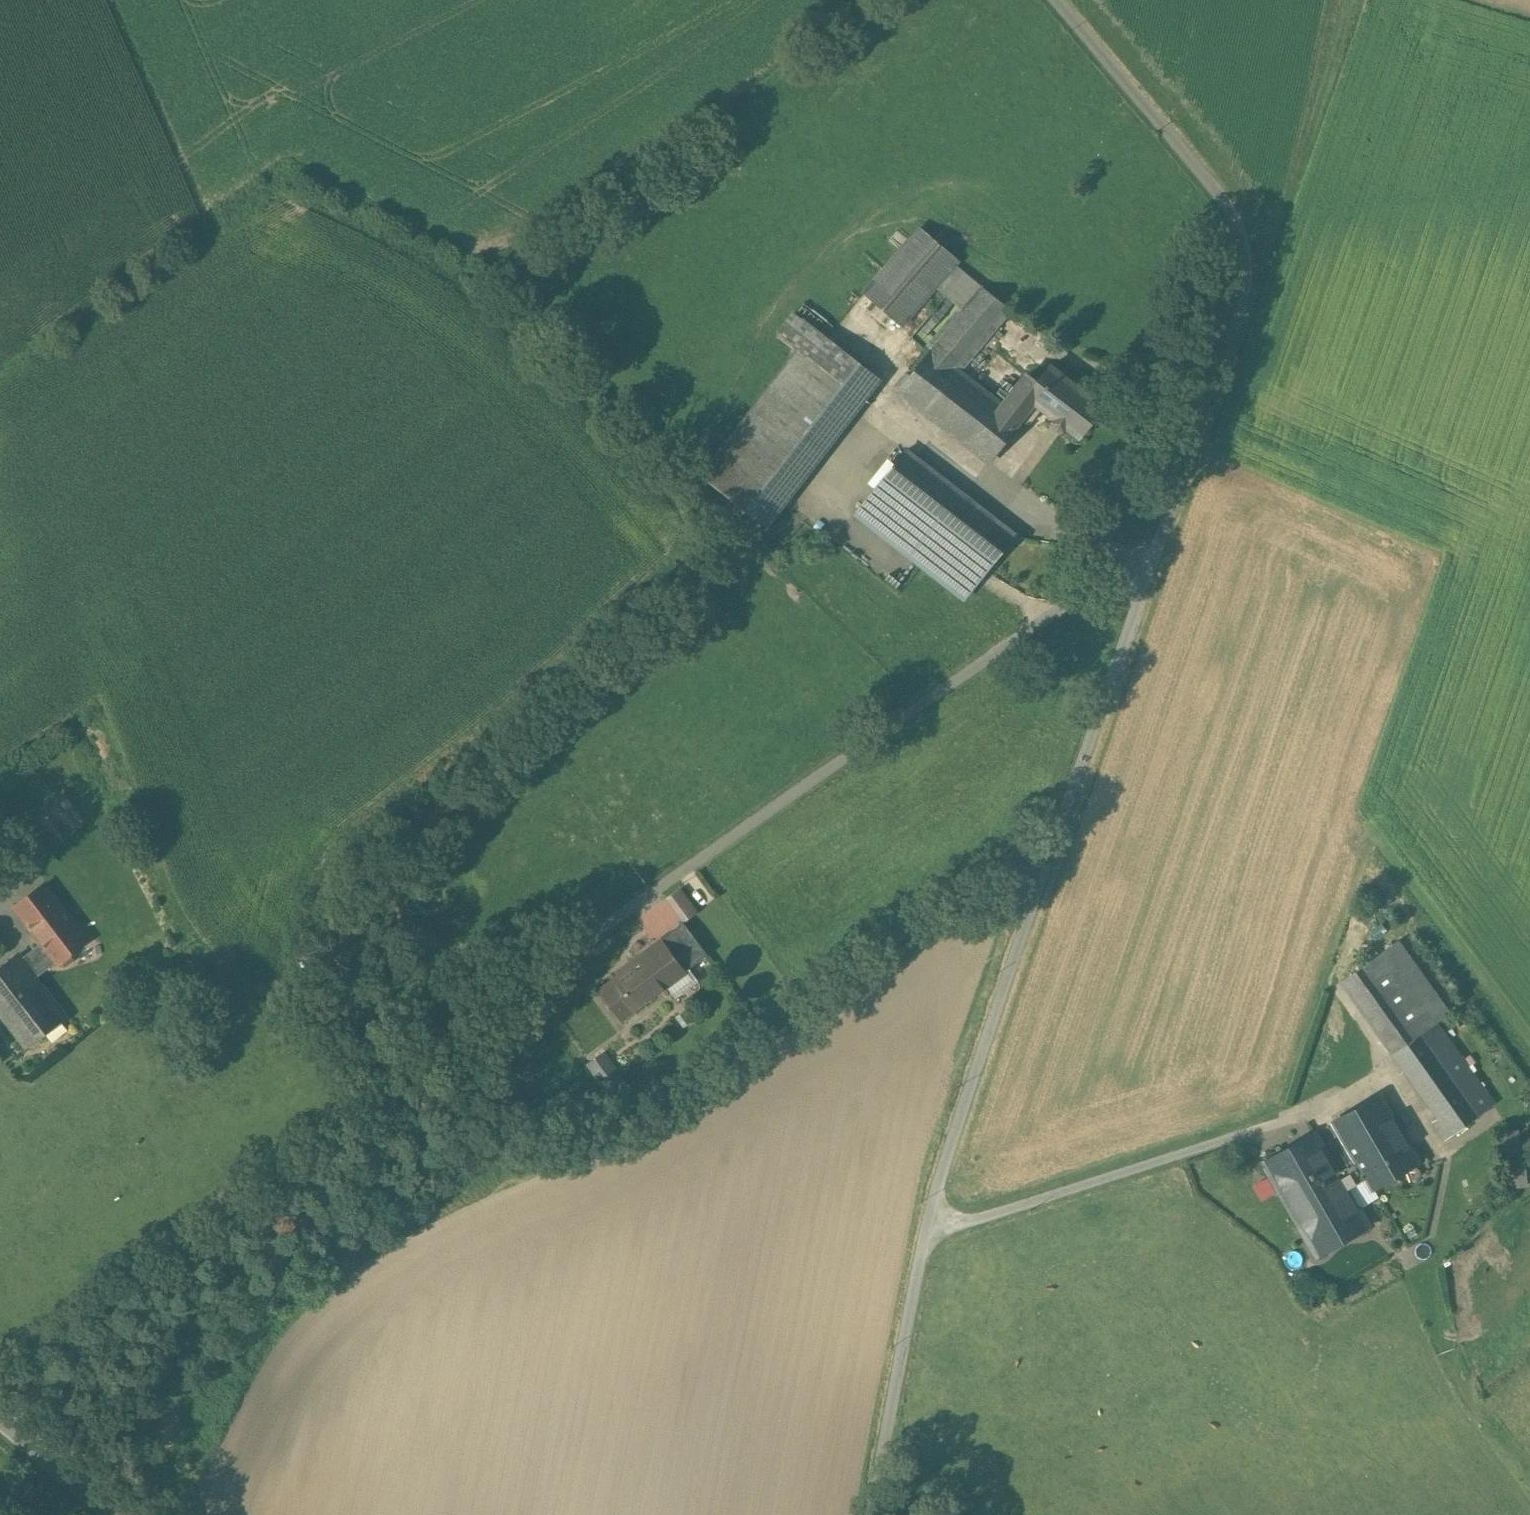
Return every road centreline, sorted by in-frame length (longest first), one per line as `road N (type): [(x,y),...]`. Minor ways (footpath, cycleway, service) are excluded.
road 1 (unclassified): [(1146,576),(1087,588),(0,1346)]
road 2 (unclassified): [(1146,576),(939,1180),(873,1514)]
road 3 (unclassified): [(1058,0),(1216,188),(1244,244),(1242,312),(1146,576)]
road 4 (tertiary): [(0,1418),(113,1514)]

